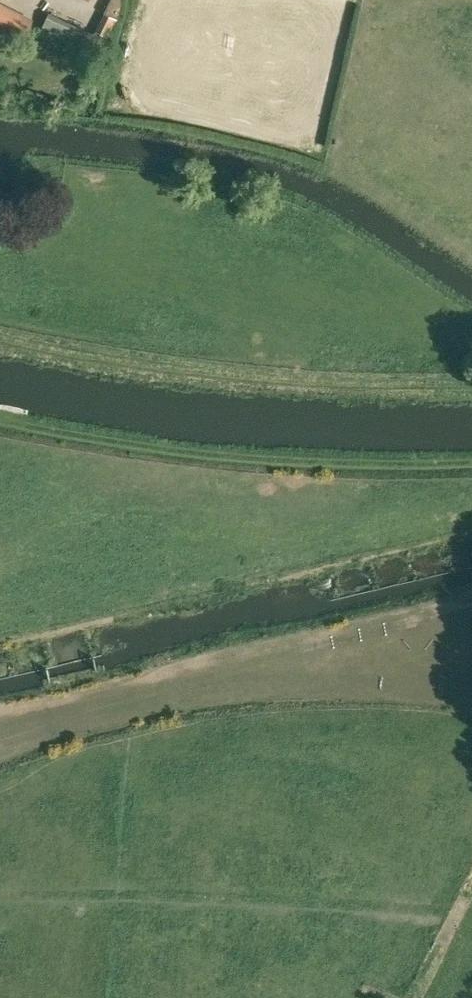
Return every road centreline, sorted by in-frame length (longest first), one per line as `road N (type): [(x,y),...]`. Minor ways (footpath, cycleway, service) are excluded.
road 1 (track): [(0,418),(261,459),(471,460)]

